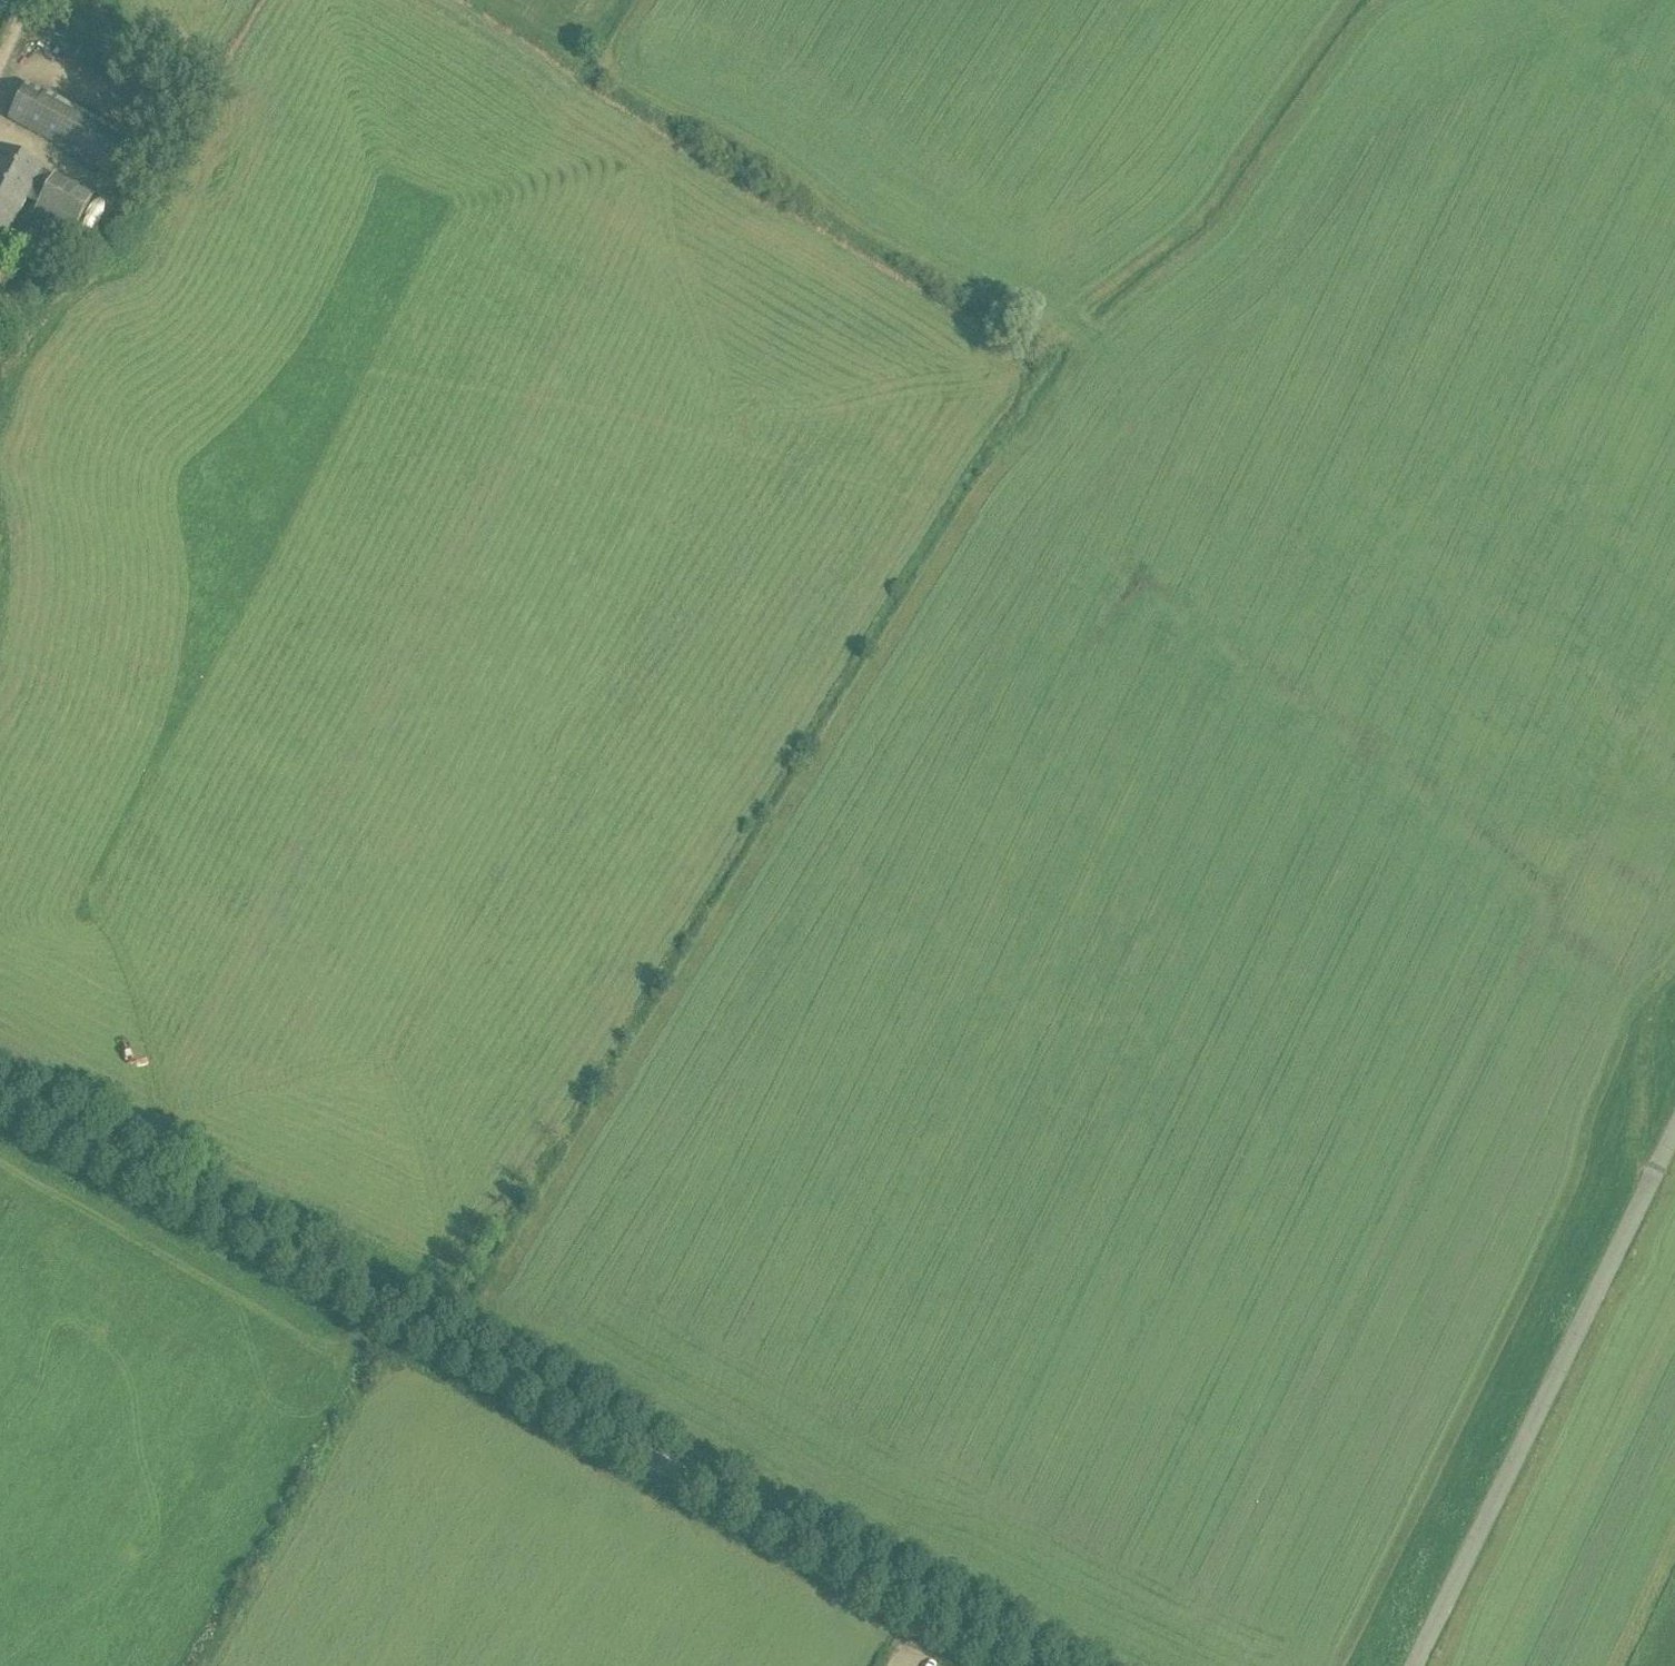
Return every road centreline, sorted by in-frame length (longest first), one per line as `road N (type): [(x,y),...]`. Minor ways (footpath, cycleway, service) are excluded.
road 1 (tertiary): [(1037,1665),(0,1090)]
road 2 (unclassified): [(1413,1665),(1674,1143)]

